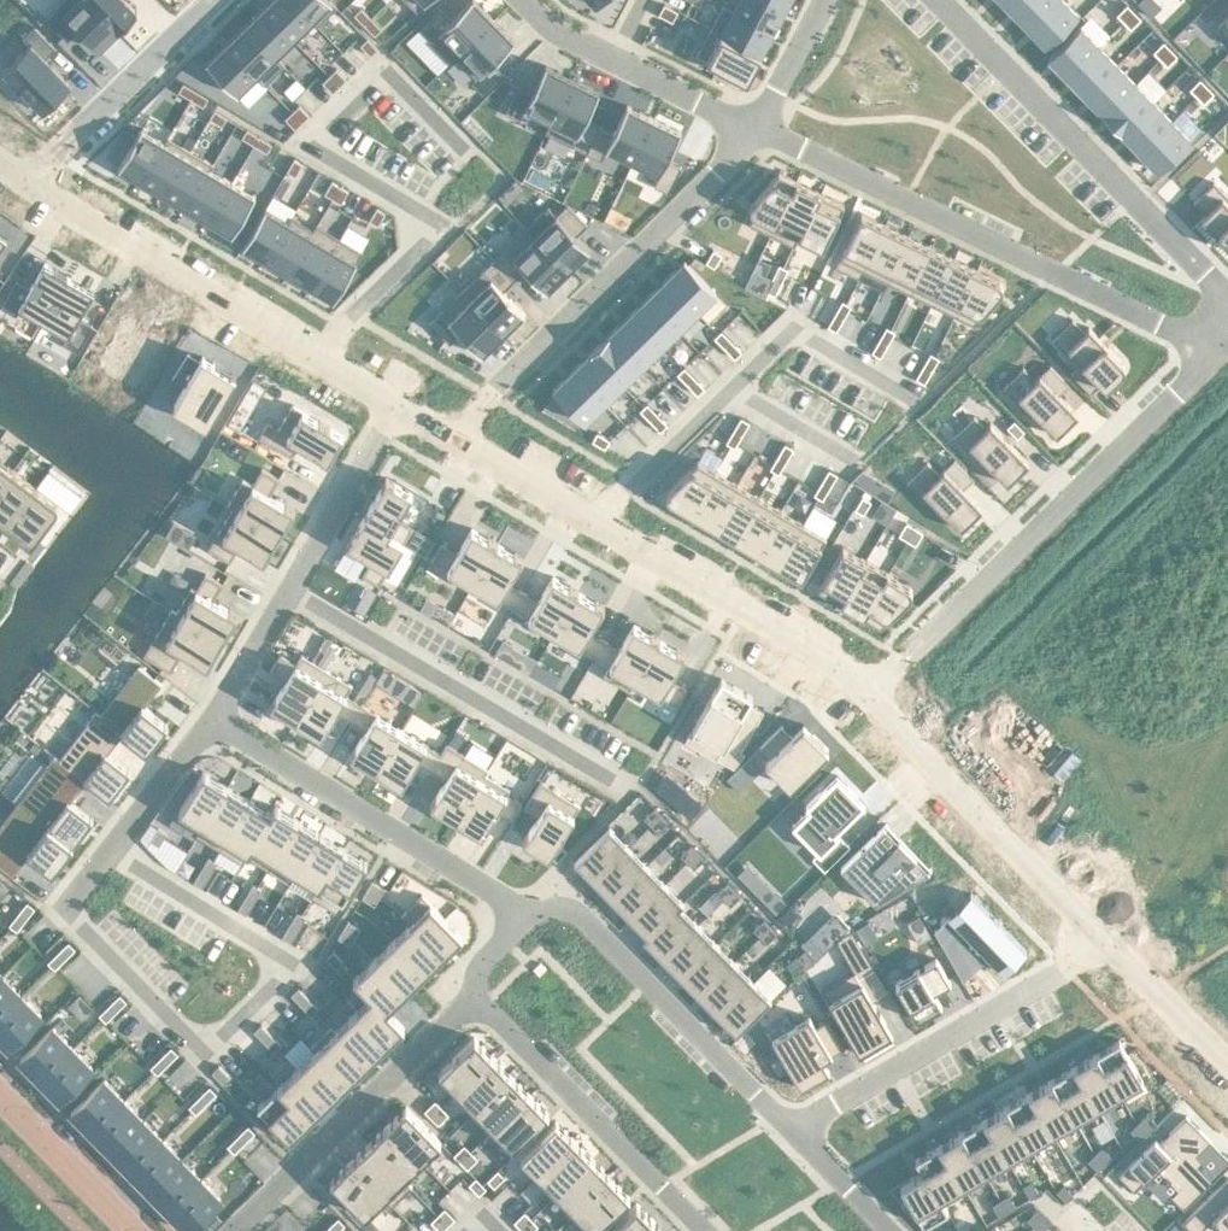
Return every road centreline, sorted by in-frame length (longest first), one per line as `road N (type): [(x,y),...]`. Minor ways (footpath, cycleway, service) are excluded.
road 1 (residential): [(1217,340),(745,120)]
road 2 (residential): [(64,895),(179,1025),(214,1027),(271,972),(262,938),(108,837)]
road 3 (residential): [(863,688),(1217,340)]
road 4 (residential): [(455,433),(826,651),(863,688)]
road 5 (residential): [(27,174),(396,396)]
road 6 (residential): [(745,120),(455,433)]
road 7 (residential): [(935,0),(1227,282)]
road 8 (residential): [(789,1123),(573,904),(539,900),(517,913)]
road 9 (residential): [(517,913),(215,707)]
road 10 (residential): [(789,1123),(1103,937)]
road 11 (residential): [(396,396),(215,707)]
road 12 (residential): [(863,688),(1103,937)]
road 13 (residential): [(227,1230),(473,991)]
road 14 (residential): [(473,991),(707,1230)]
road 15 (residential): [(745,120),(547,18),(529,0)]
road 16 (residential): [(198,0),(27,174)]
road 17 (residential): [(0,1099),(131,1230)]
road 18 (residential): [(1103,937),(1227,1060)]
road 19 (residential): [(215,707),(108,837)]
road 20 (residential): [(894,1230),(789,1123)]
road 21 (residential): [(813,0),(745,120)]

